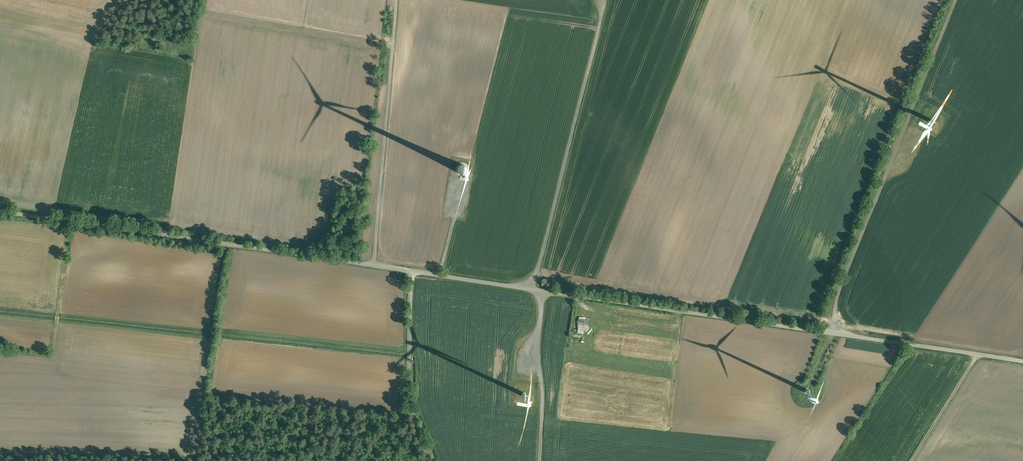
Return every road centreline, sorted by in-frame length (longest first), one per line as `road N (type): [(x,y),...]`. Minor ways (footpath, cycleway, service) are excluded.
road 1 (unclassified): [(413,272),(1022,359)]
road 2 (unclassified): [(0,212),(413,272)]
road 3 (track): [(399,270),(384,259),(377,231),(397,0)]
road 4 (unclassified): [(413,272),(408,404),(430,460)]
road 5 (track): [(977,354),(912,460)]

